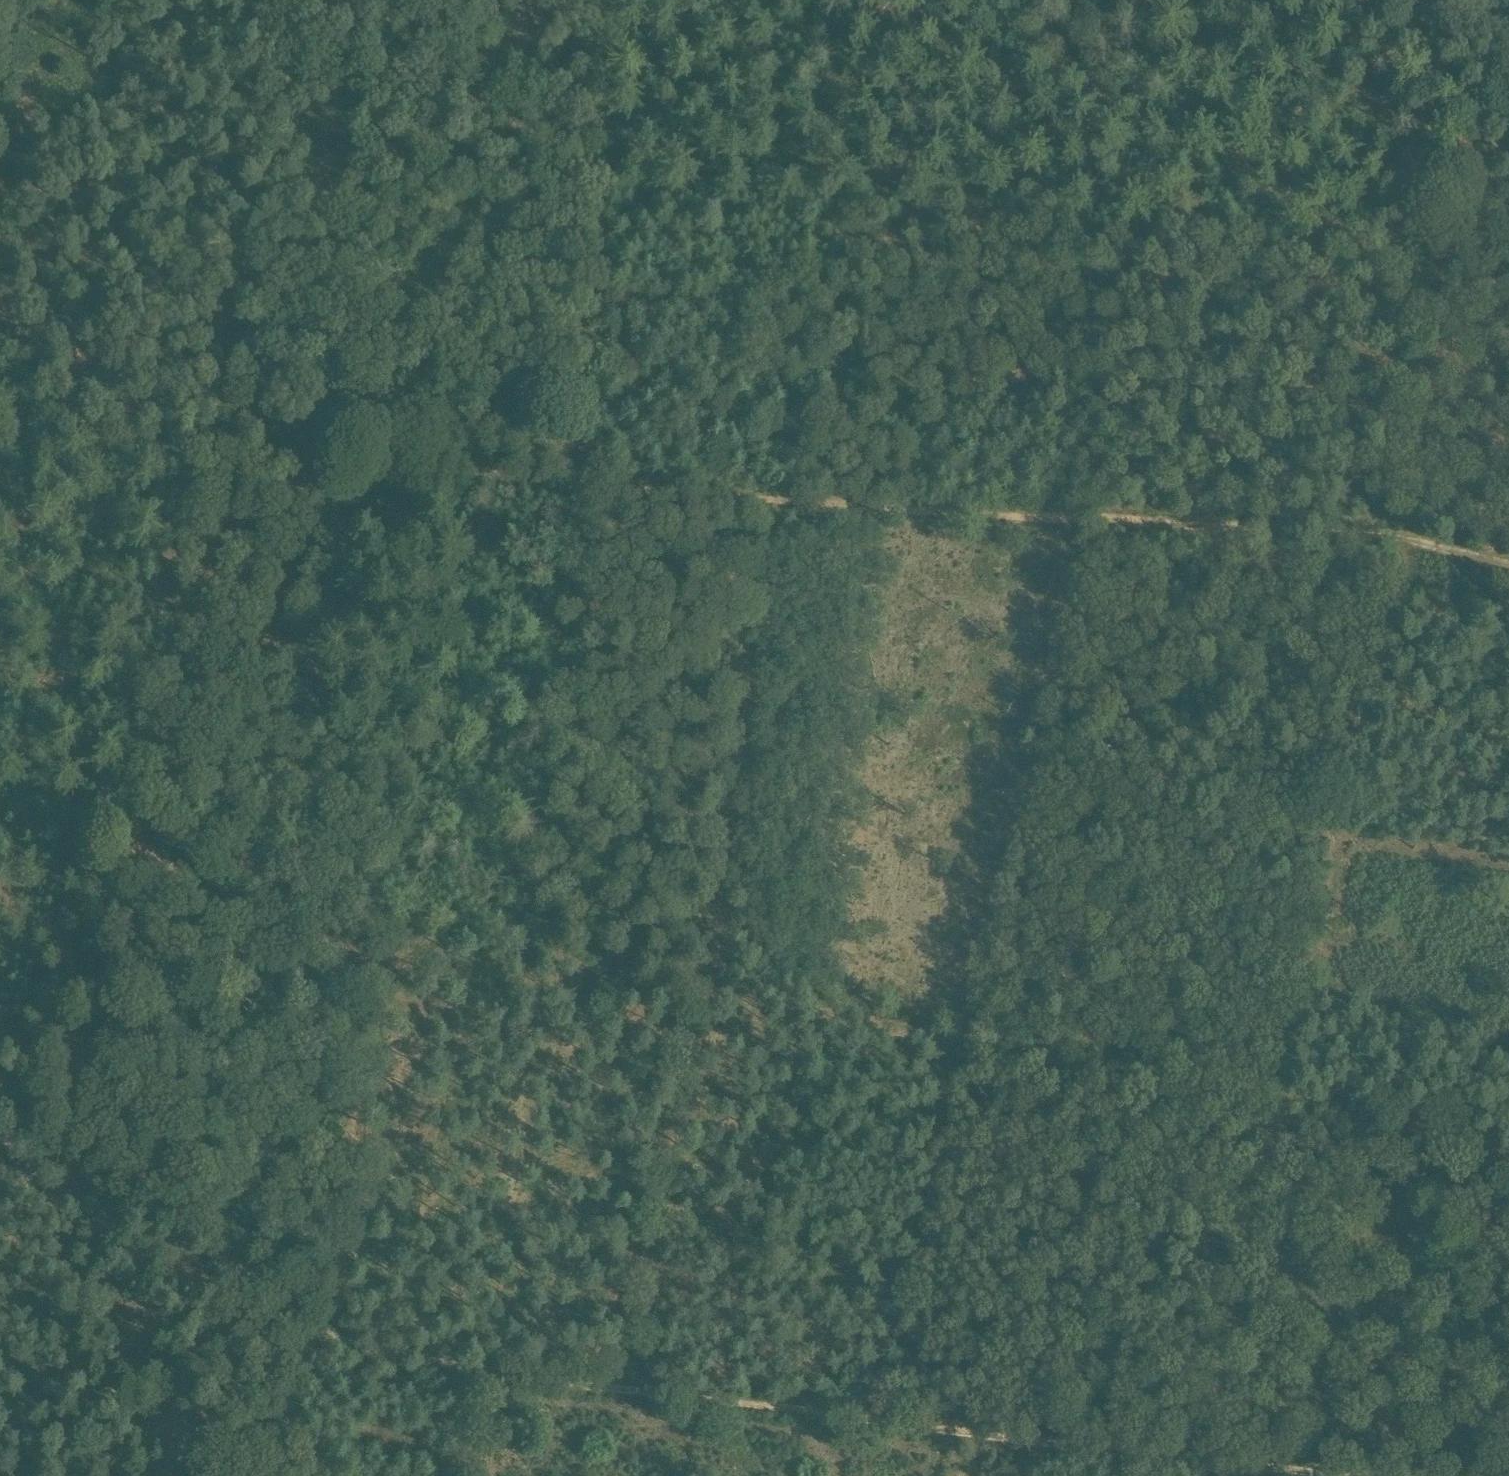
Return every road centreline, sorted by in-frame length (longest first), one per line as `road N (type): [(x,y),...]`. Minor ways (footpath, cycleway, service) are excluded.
road 1 (track): [(0,400),(236,462),(1319,531),(1508,565)]
road 2 (track): [(0,1107),(318,1322),(382,1355),(1348,1475)]
road 3 (track): [(1390,0),(1508,163)]

